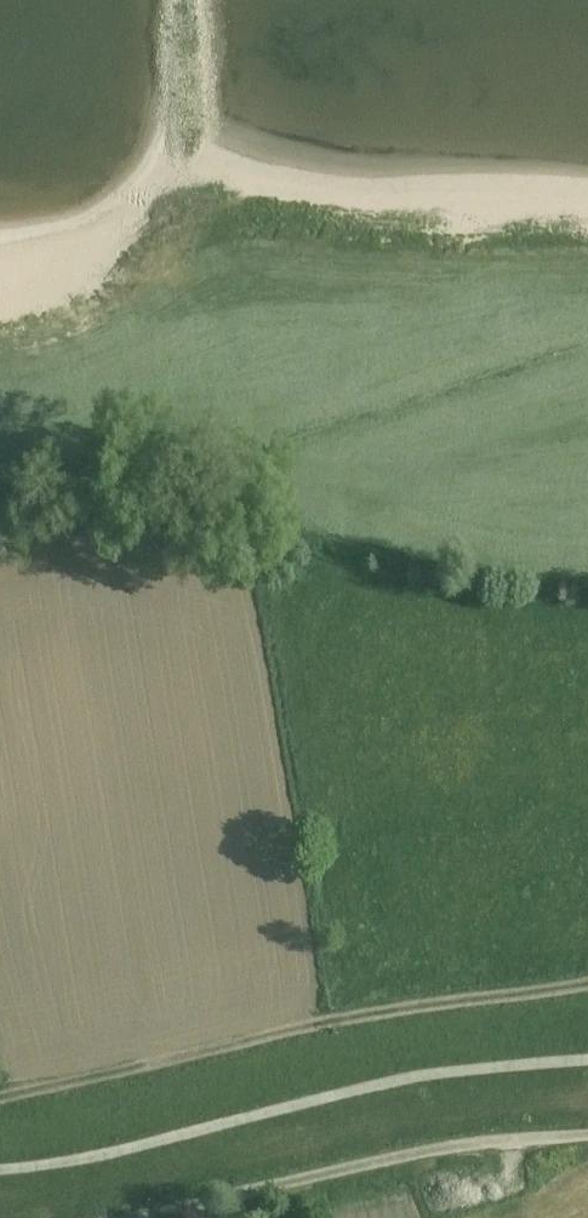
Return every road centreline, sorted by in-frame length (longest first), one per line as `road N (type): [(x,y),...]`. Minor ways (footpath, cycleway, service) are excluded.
road 1 (track): [(0,1095),(150,1069),(349,1019),(587,981)]

